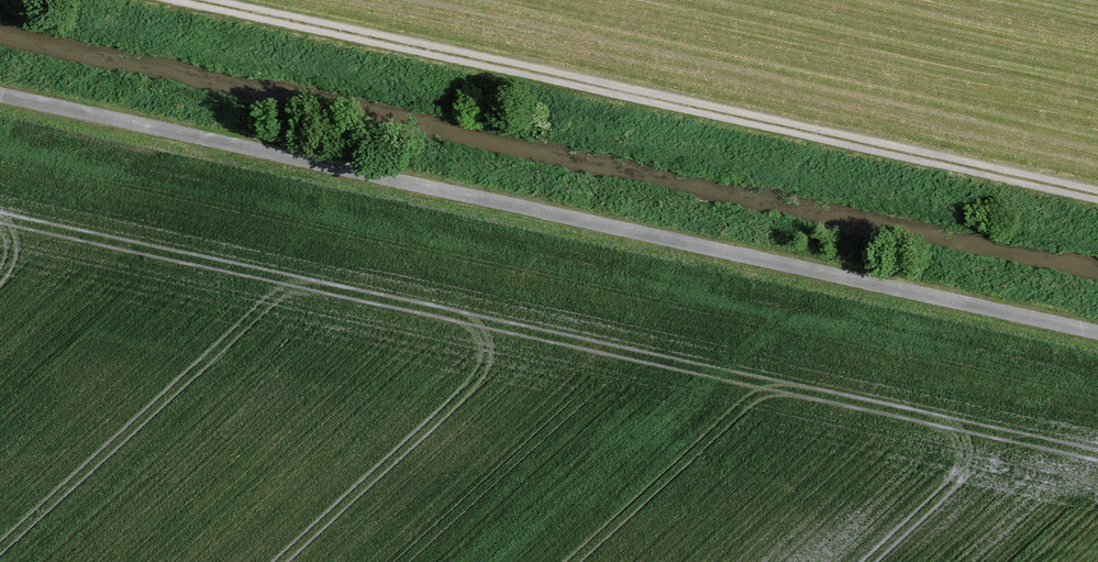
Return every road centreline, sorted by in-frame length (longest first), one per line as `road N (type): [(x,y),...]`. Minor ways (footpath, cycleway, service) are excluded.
road 1 (track): [(1097,332),(0,97)]
road 2 (track): [(1097,195),(194,0)]

